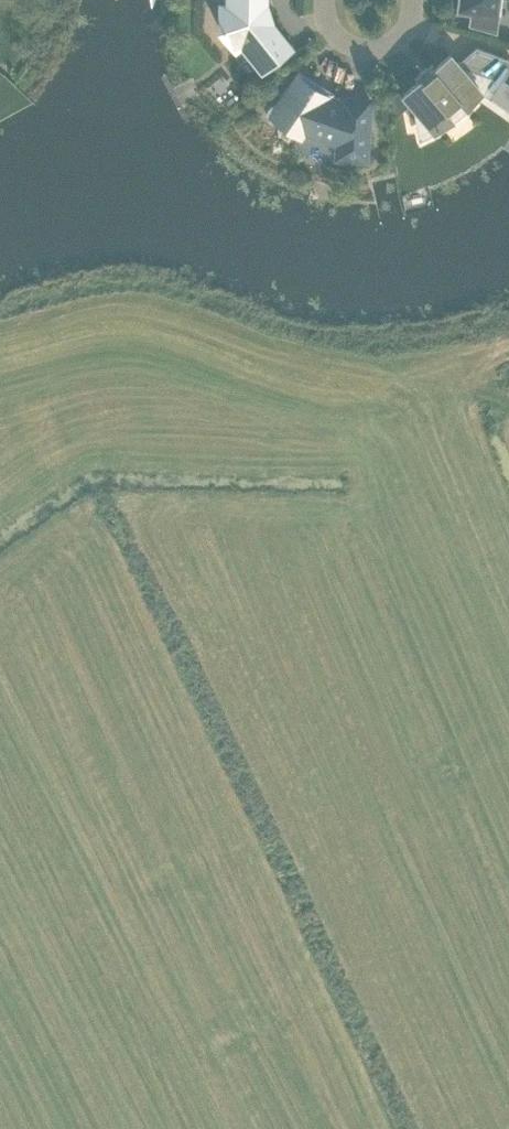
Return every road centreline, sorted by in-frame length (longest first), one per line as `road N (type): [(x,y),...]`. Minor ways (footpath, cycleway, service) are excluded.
road 1 (residential): [(329,0),(342,38),(368,50),(406,34),(417,8)]

